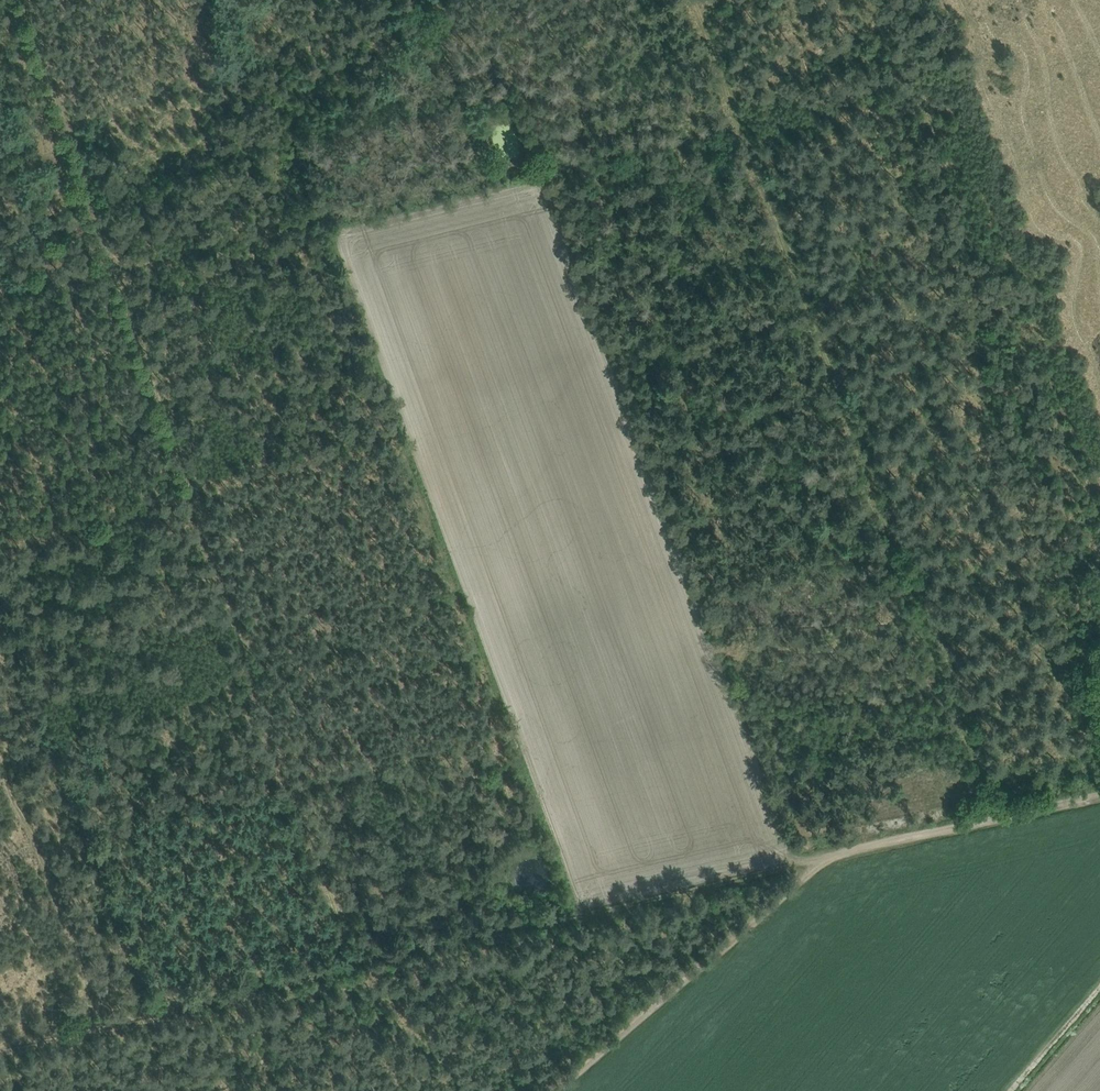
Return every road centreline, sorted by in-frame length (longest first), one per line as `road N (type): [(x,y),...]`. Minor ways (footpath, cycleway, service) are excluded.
road 1 (track): [(821,858),(0,1048)]
road 2 (track): [(738,129),(999,817)]
road 3 (track): [(112,274),(348,966)]
road 4 (track): [(821,858),(551,1090)]
road 5 (track): [(112,274),(21,0)]
road 6 (track): [(425,0),(495,186)]
road 7 (track): [(999,817),(821,858)]
road 8 (track): [(738,129),(690,0)]
road 9 (track): [(1013,1090),(1099,992)]

